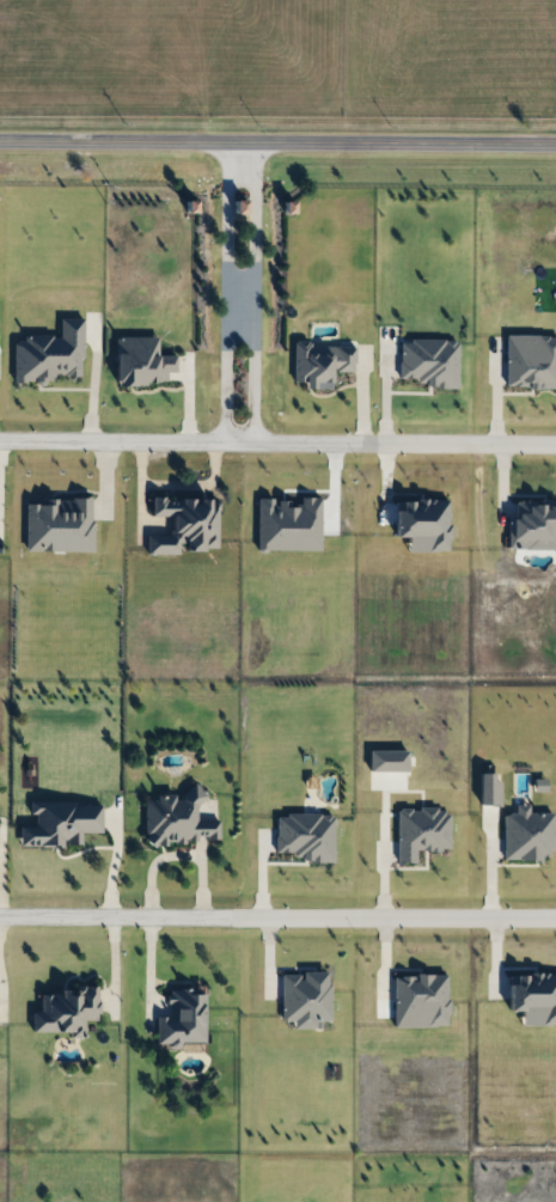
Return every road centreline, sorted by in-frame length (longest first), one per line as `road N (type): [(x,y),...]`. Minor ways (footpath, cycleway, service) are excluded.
road 1 (residential): [(0,439),(555,442)]
road 2 (tertiary): [(555,141),(0,141)]
road 3 (residential): [(0,920),(555,920)]
road 4 (residential): [(253,440),(256,141)]
road 5 (residential): [(226,141),(224,440)]

